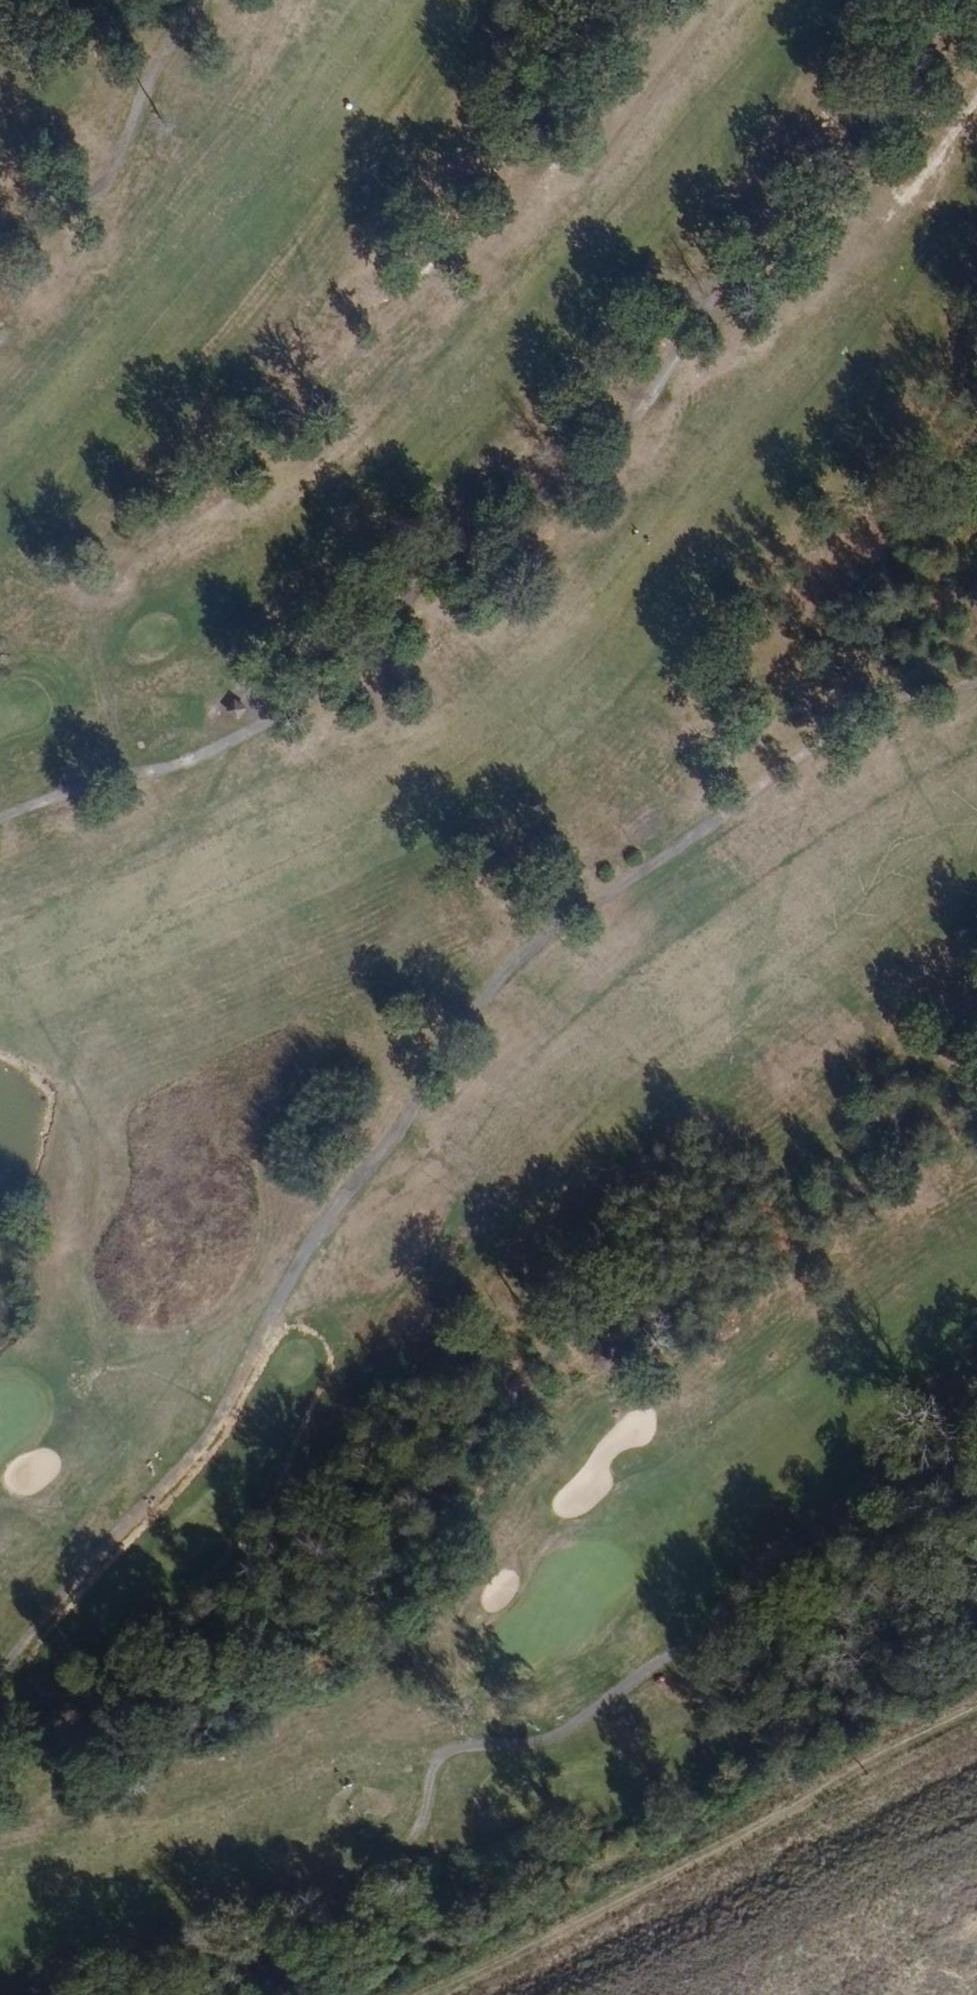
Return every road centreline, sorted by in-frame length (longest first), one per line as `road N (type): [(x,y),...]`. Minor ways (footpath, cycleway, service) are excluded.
road 1 (track): [(352,1994),(740,1784),(976,1674)]

